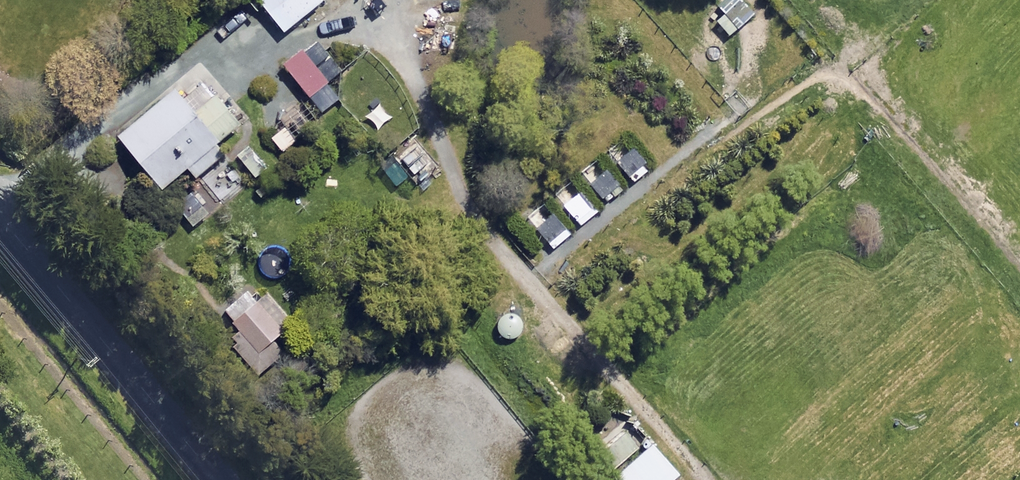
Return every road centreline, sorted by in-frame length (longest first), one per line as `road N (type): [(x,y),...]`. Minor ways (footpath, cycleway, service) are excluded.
road 1 (unclassified): [(0,212),(223,479)]

